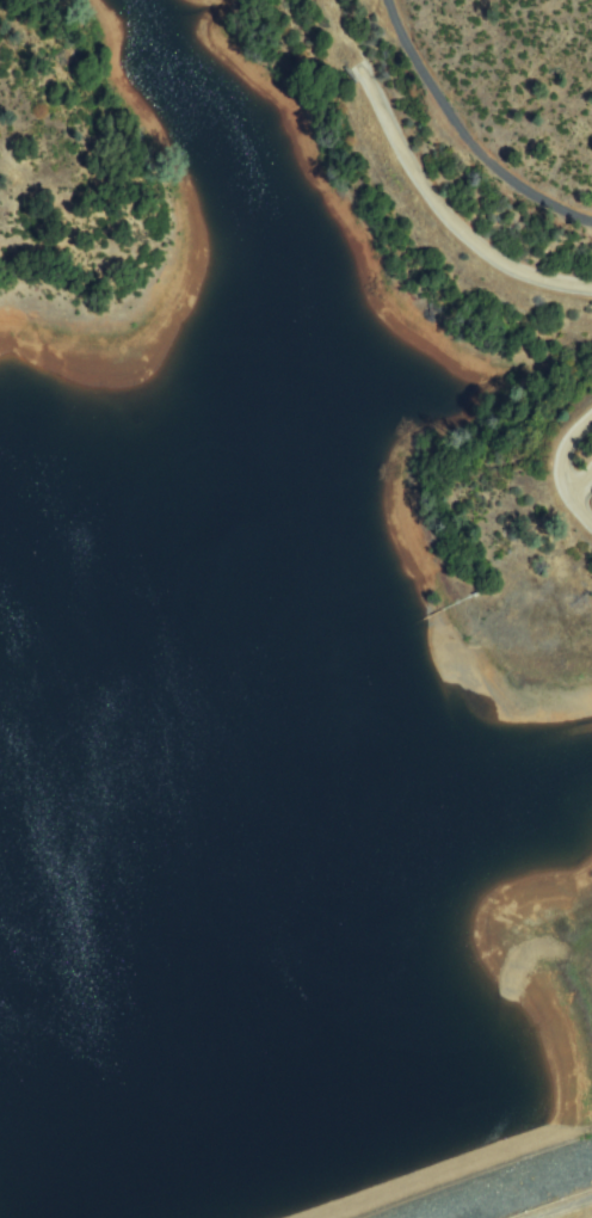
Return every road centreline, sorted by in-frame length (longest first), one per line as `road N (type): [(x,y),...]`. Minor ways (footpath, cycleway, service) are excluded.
road 1 (track): [(591,221),(493,161),(389,0)]

